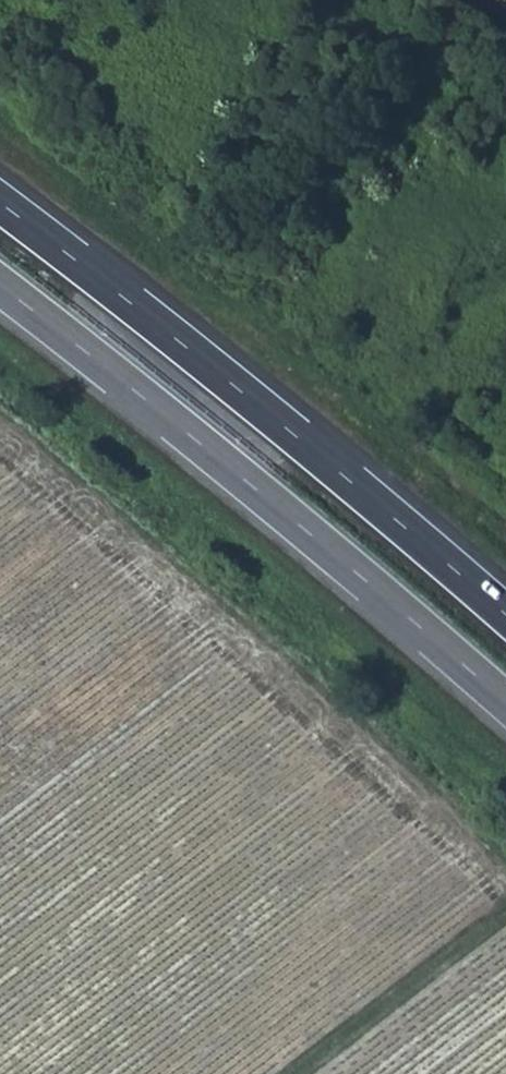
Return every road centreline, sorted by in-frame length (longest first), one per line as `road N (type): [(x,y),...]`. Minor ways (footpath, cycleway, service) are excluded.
road 1 (trunk): [(0,285),(505,701)]
road 2 (trunk): [(505,616),(296,436),(0,204)]

